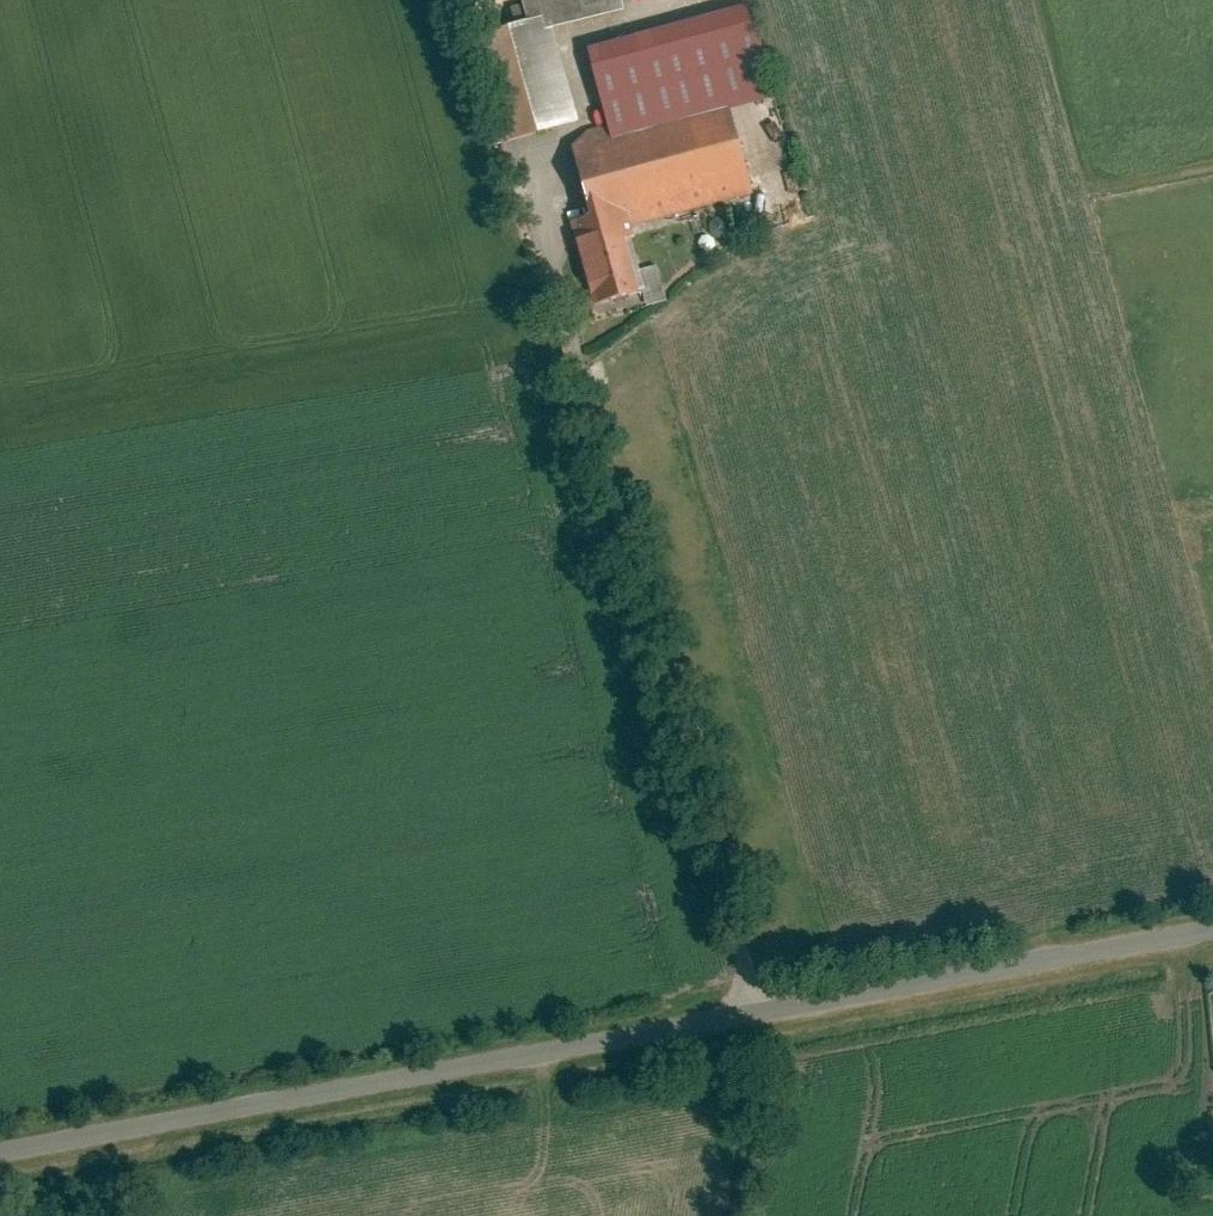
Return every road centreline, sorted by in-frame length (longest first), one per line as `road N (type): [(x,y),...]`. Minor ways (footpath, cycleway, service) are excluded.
road 1 (unclassified): [(1212,932),(0,1153)]

